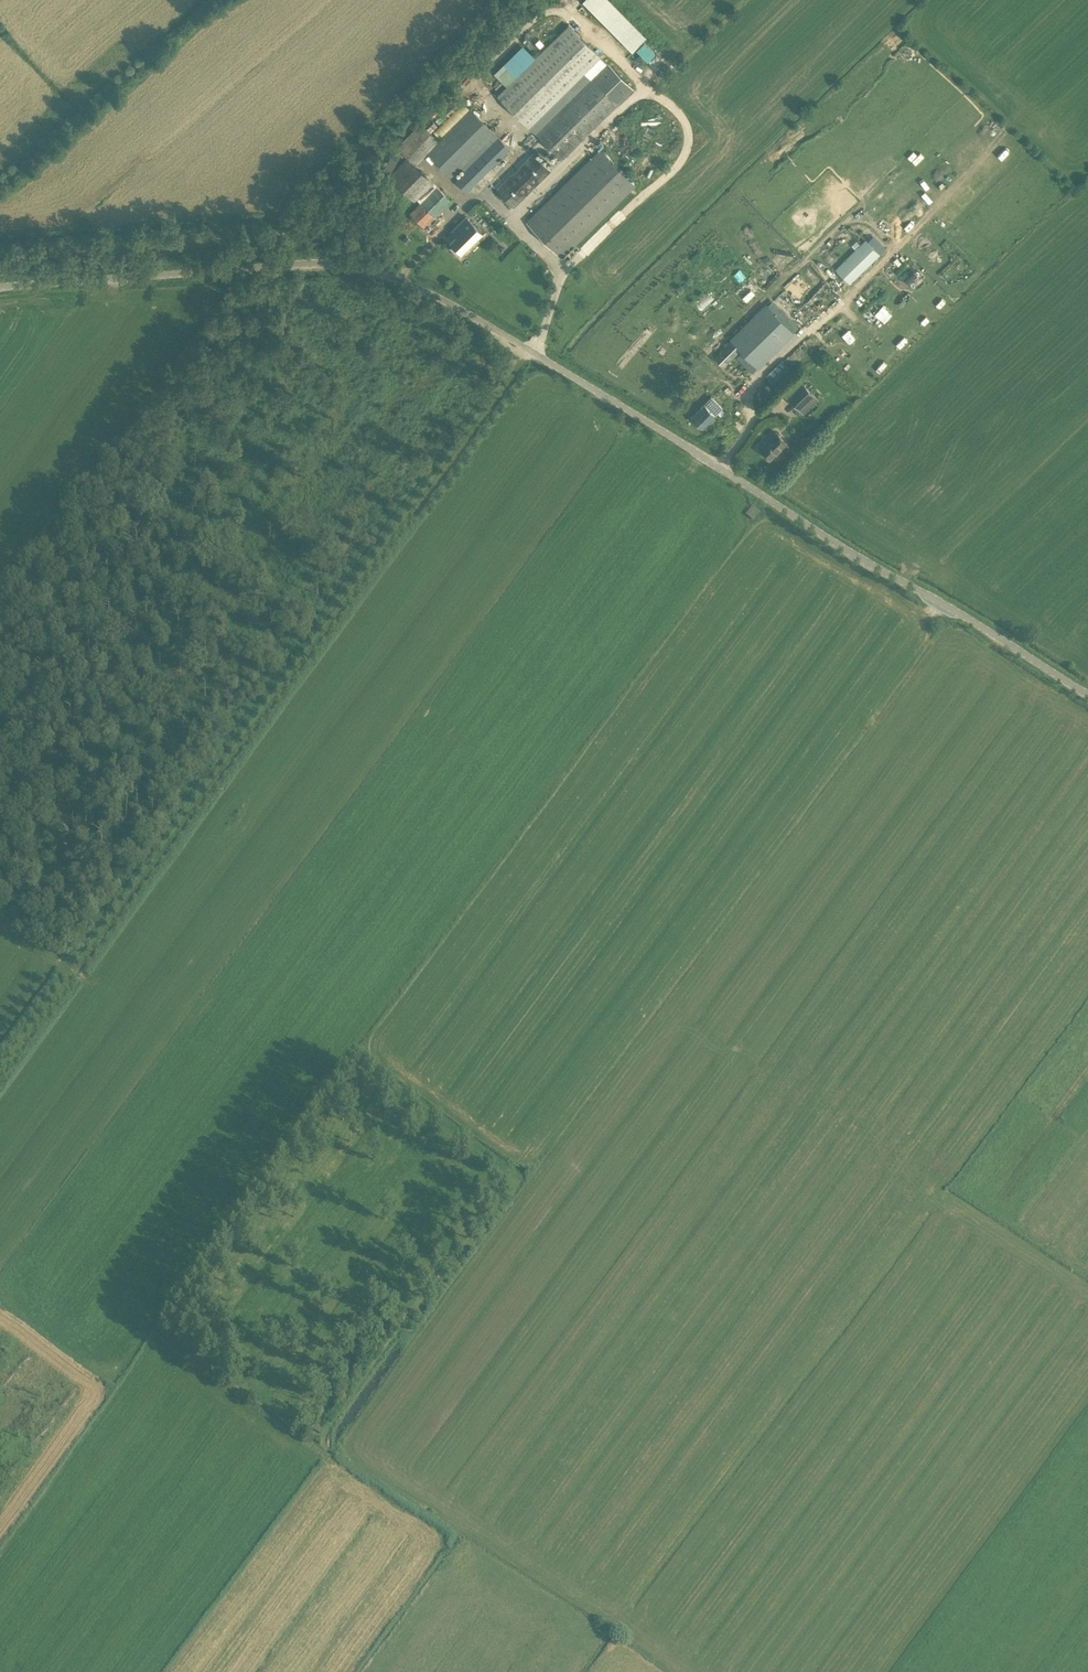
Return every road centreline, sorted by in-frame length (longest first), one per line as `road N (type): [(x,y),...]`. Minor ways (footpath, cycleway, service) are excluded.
road 1 (unclassified): [(1087,695),(412,285),(307,263),(0,286)]
road 2 (track): [(0,1070),(529,350)]

